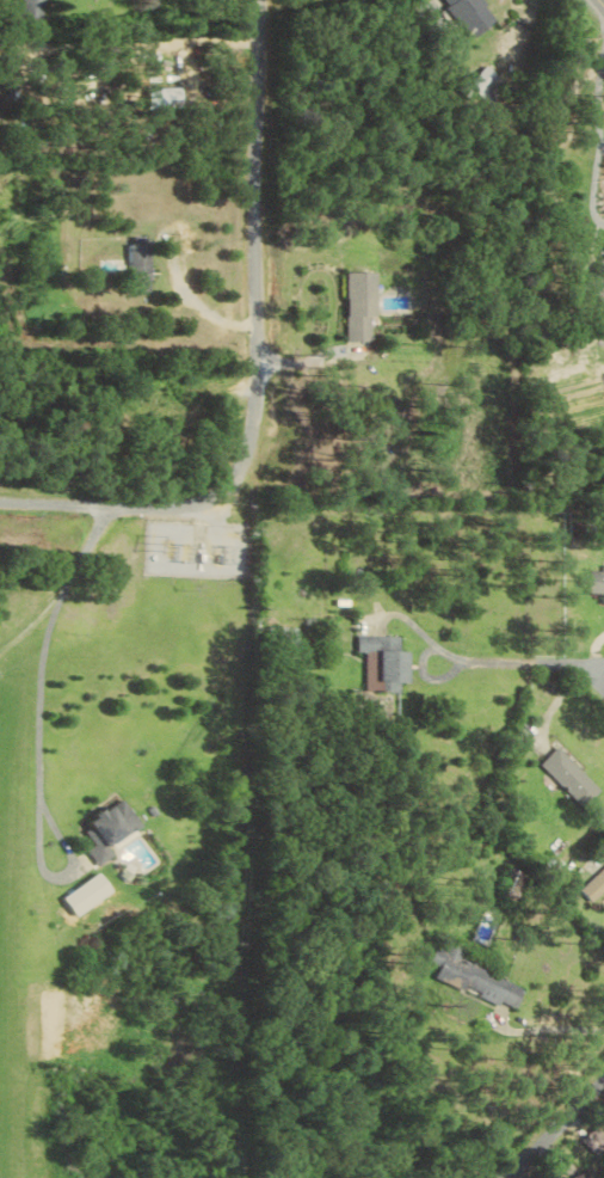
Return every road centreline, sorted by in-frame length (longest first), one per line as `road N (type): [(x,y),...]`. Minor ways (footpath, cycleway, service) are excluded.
road 1 (residential): [(0,504),(209,504),(241,476),(263,375),(244,94),(258,0)]
road 2 (residential): [(603,676),(584,661),(440,663)]
road 3 (residential): [(510,1177),(603,1089)]

